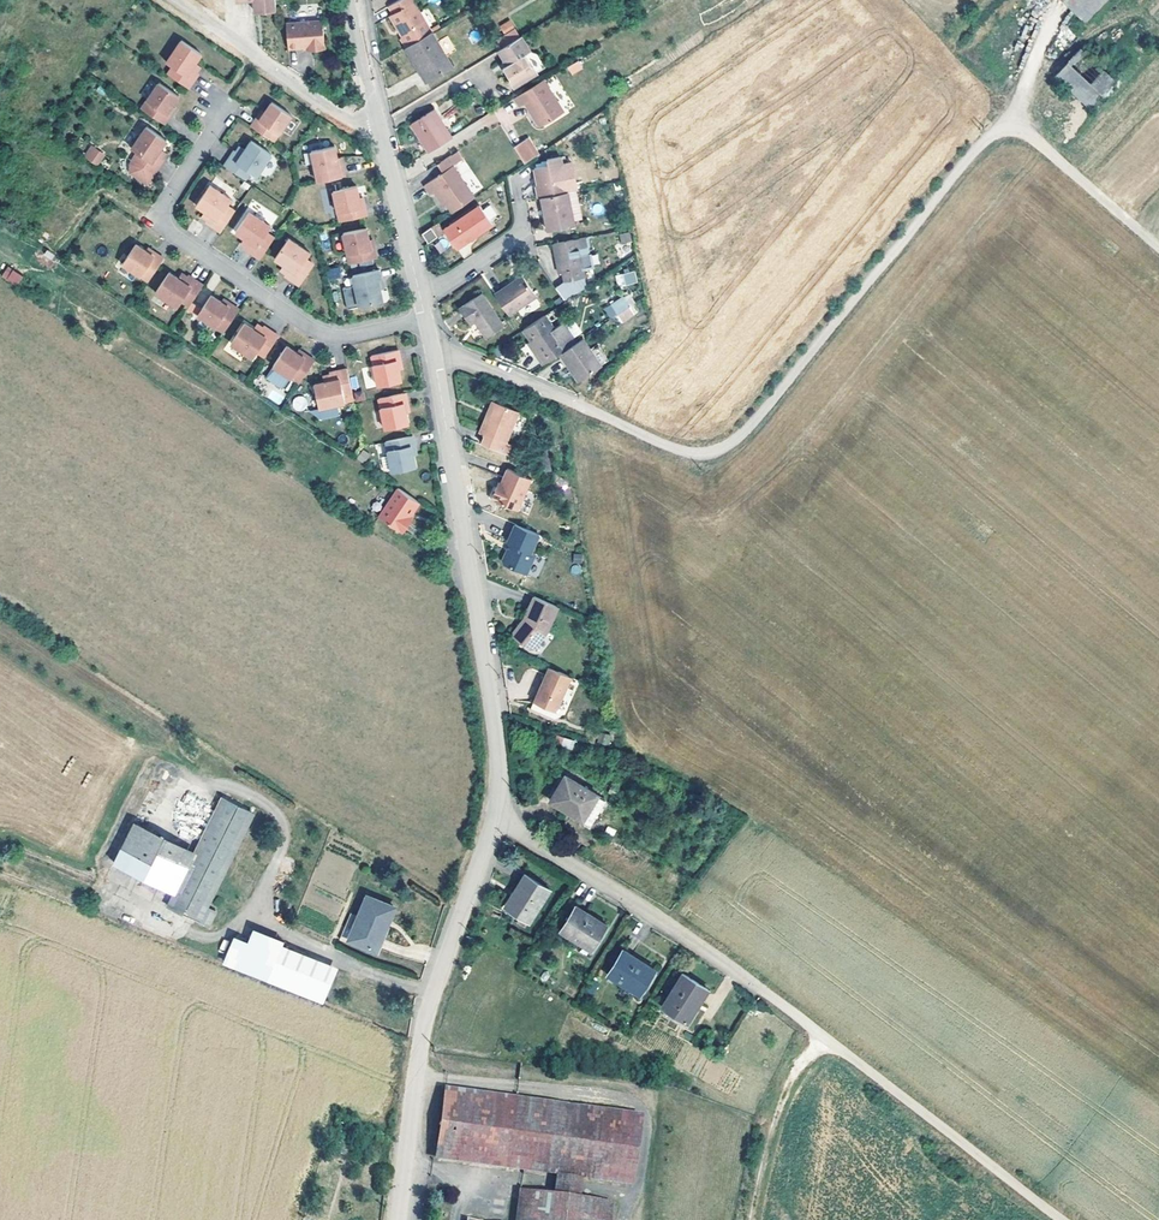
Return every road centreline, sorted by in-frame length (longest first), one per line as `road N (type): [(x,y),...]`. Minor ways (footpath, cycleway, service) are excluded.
road 1 (unclassified): [(1158,250),(1026,134),(998,134),(740,444),(712,459),(679,454),(459,355),(434,354)]
road 2 (unclassified): [(499,821),(742,972),(1056,1219)]
road 3 (unclassified): [(499,821),(503,756),(434,354)]
road 4 (residential): [(426,321),(350,337),(314,332),(168,234),(163,202),(223,110)]
road 5 (unclassified): [(400,1219),(427,1009),(499,821)]
road 6 (unclassified): [(378,117),(348,119),(173,0)]
road 7 (unclassified): [(426,321),(378,117)]

